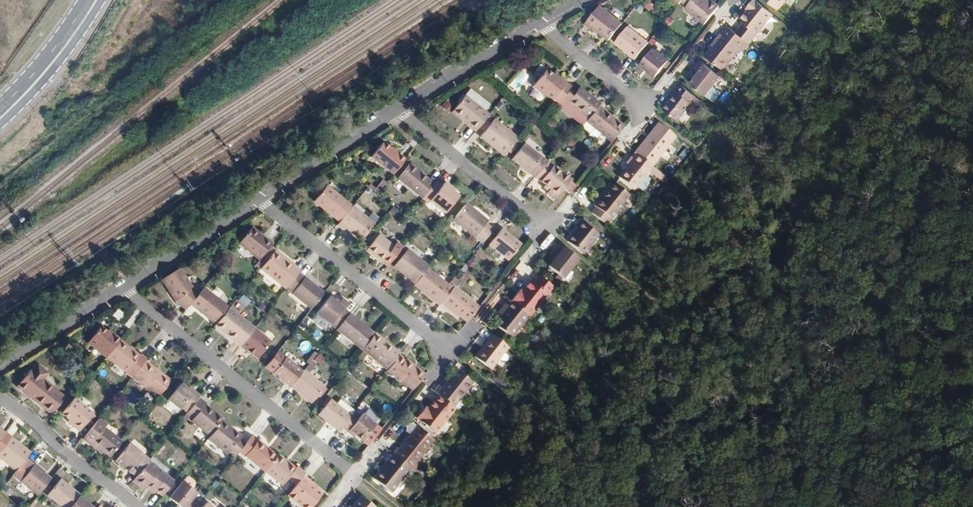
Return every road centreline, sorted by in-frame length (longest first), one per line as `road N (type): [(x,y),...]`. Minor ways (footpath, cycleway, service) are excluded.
road 1 (track): [(704,154),(712,160),(735,133),(972,370)]
road 2 (residential): [(123,289),(360,483)]
road 3 (residential): [(259,199),(448,351)]
road 4 (residential): [(397,110),(546,228)]
road 5 (residential): [(0,400),(135,506)]
road 6 (residential): [(397,110),(541,26)]
road 7 (residential): [(259,199),(397,110)]
road 8 (residential): [(123,289),(259,199)]
road 9 (primary): [(0,116),(95,0)]
road 10 (residential): [(0,367),(123,289)]
road 11 (residential): [(541,26),(642,105)]

